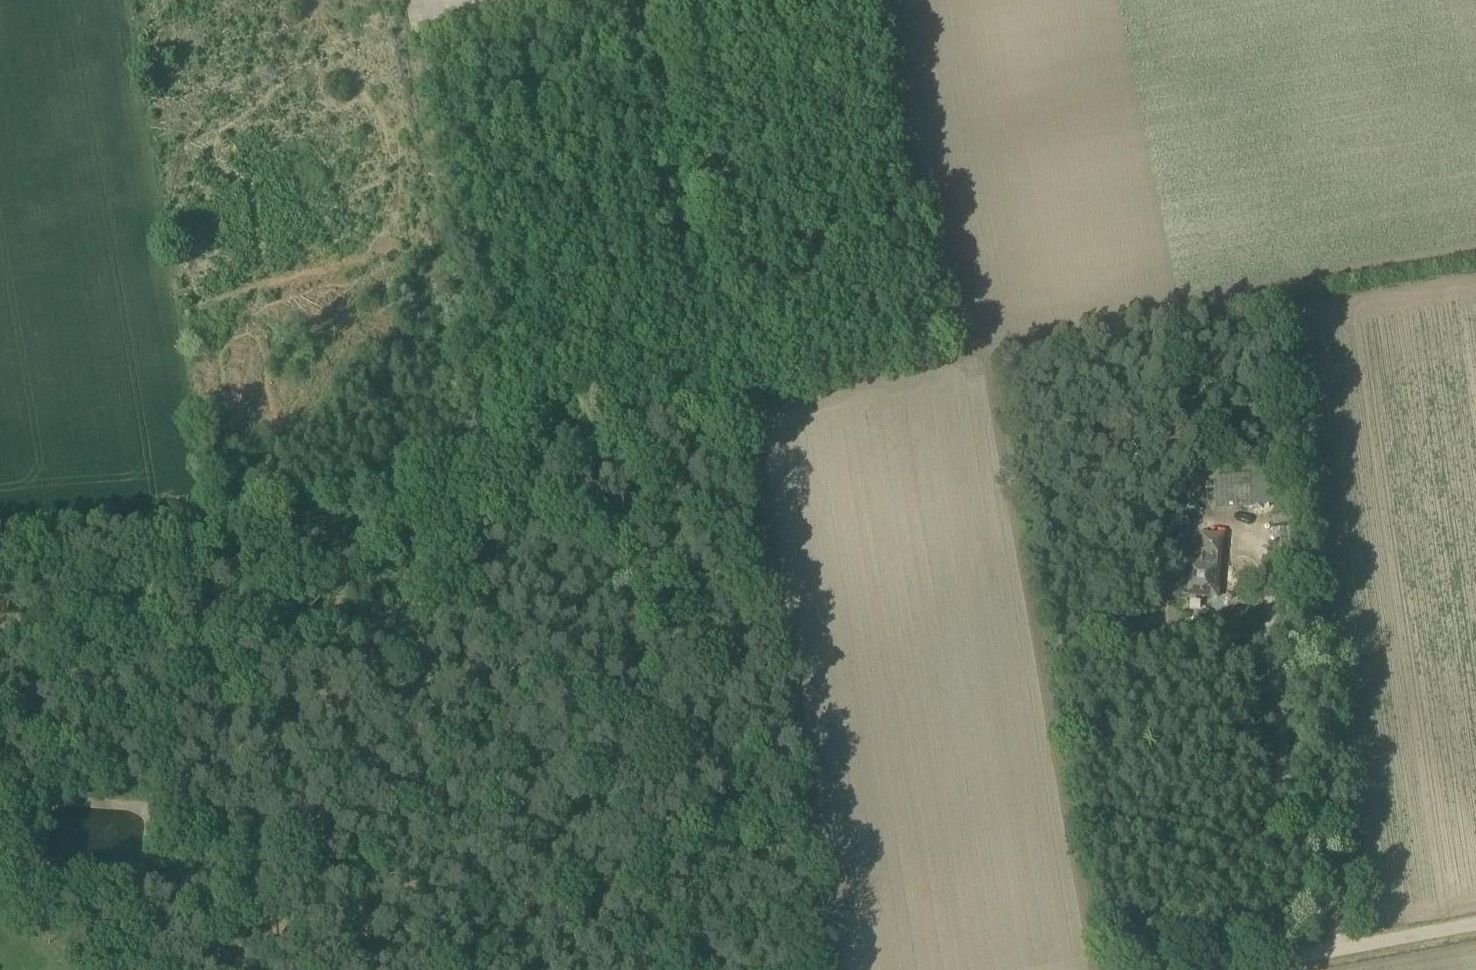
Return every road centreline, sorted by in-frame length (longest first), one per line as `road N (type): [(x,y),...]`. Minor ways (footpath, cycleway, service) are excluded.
road 1 (track): [(1188,969),(1475,919)]

